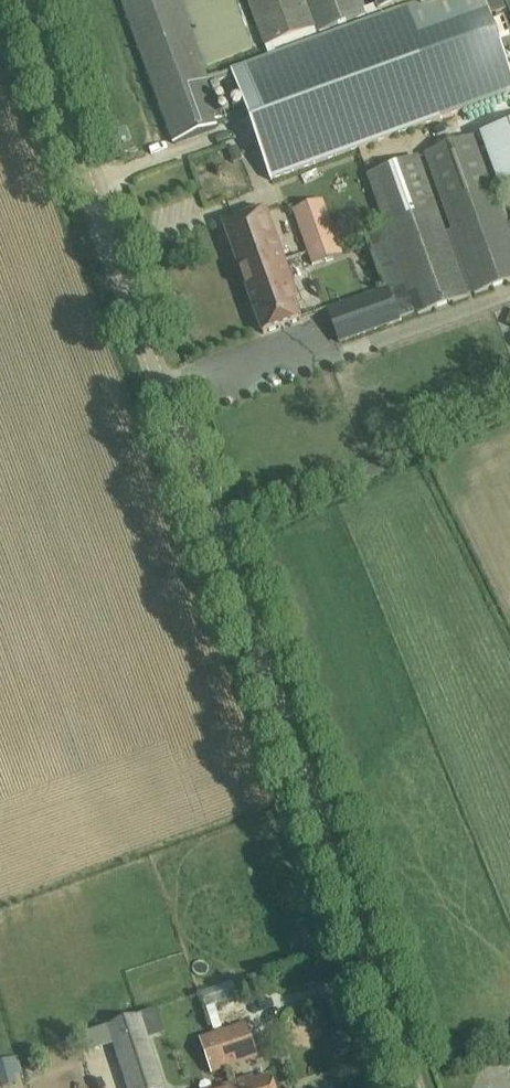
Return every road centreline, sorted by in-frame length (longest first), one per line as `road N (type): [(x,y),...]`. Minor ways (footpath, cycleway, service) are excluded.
road 1 (tertiary): [(414,1087),(22,0)]

